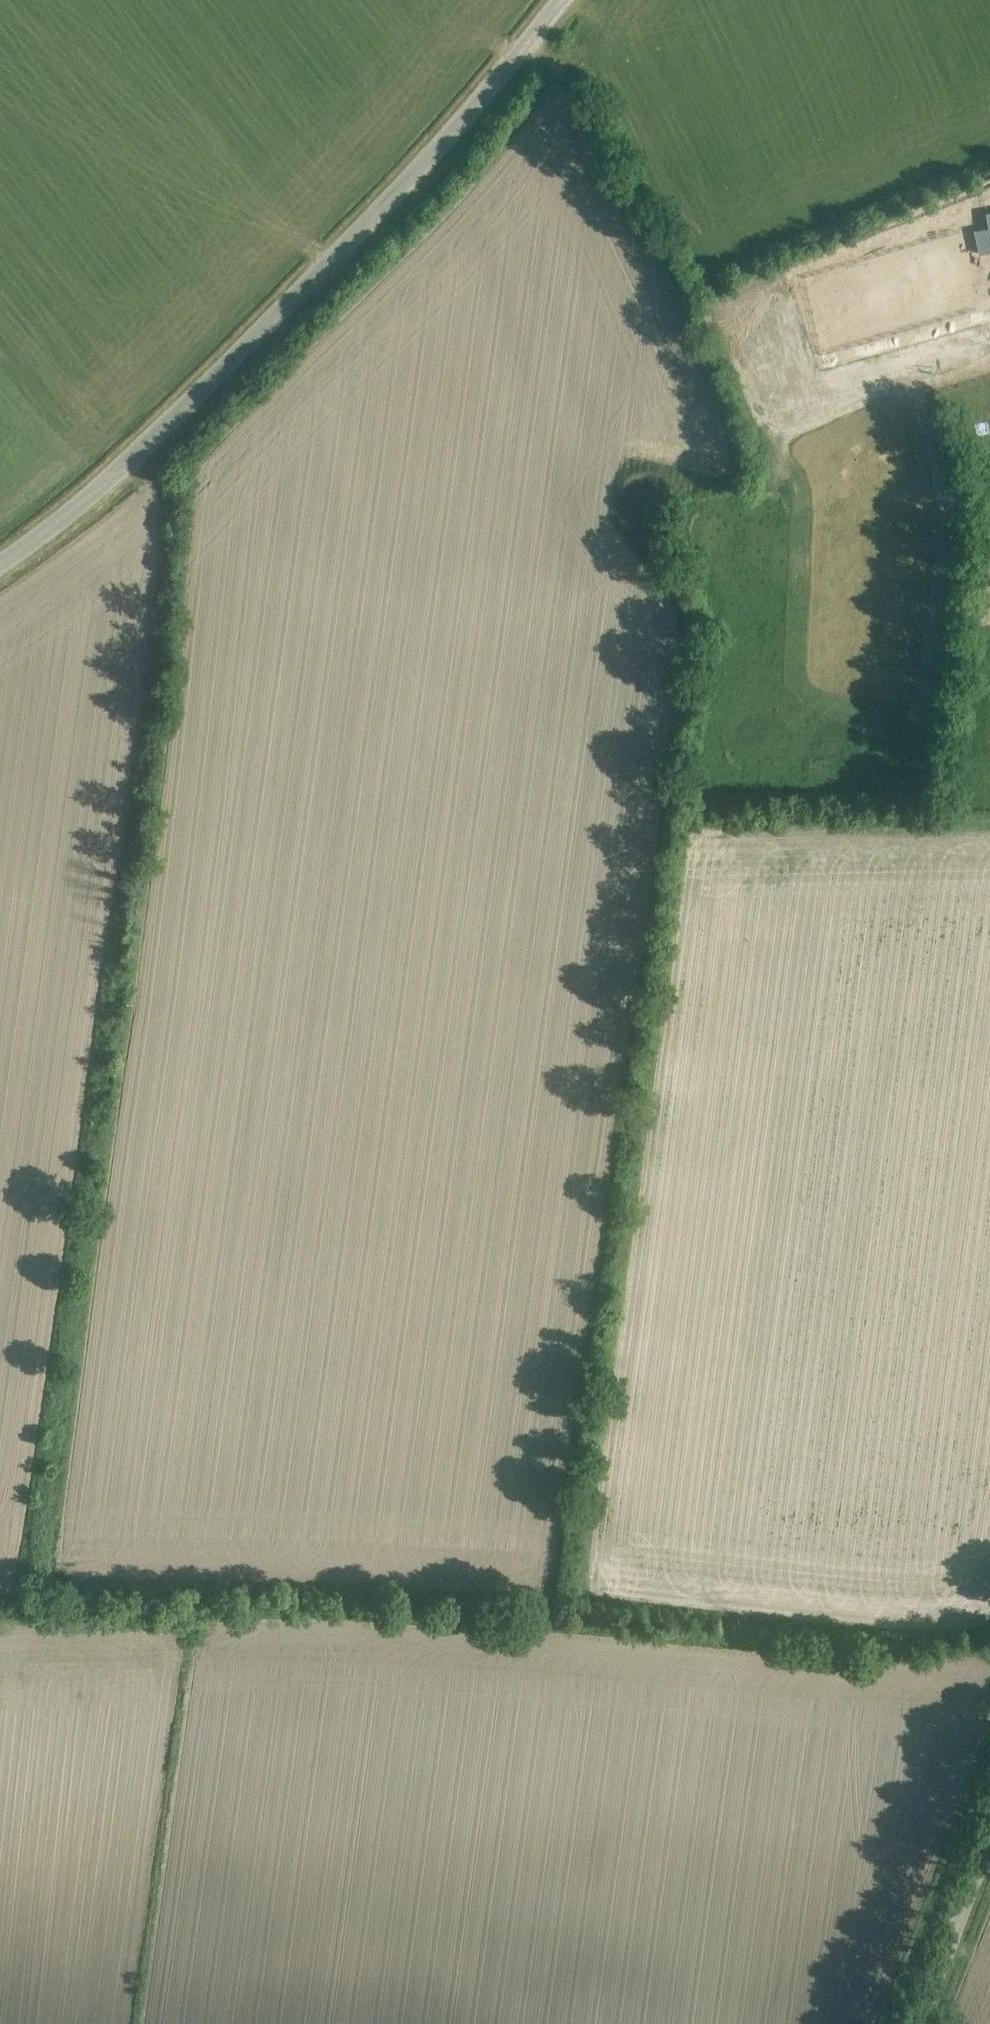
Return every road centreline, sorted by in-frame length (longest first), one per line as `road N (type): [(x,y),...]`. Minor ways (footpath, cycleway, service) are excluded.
road 1 (unclassified): [(0,564),(129,461),(316,276),(562,0)]
road 2 (unclassified): [(919,2023),(989,1838)]

